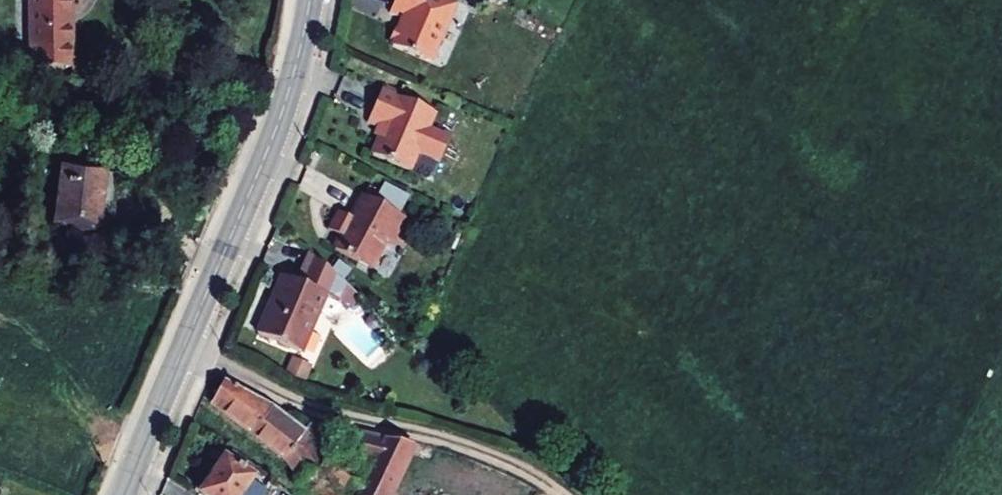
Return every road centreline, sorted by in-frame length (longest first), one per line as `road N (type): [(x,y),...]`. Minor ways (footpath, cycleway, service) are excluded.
road 1 (tertiary): [(312,0),(284,104),(123,494)]
road 2 (track): [(182,349),(326,414),(459,441),(562,494)]

